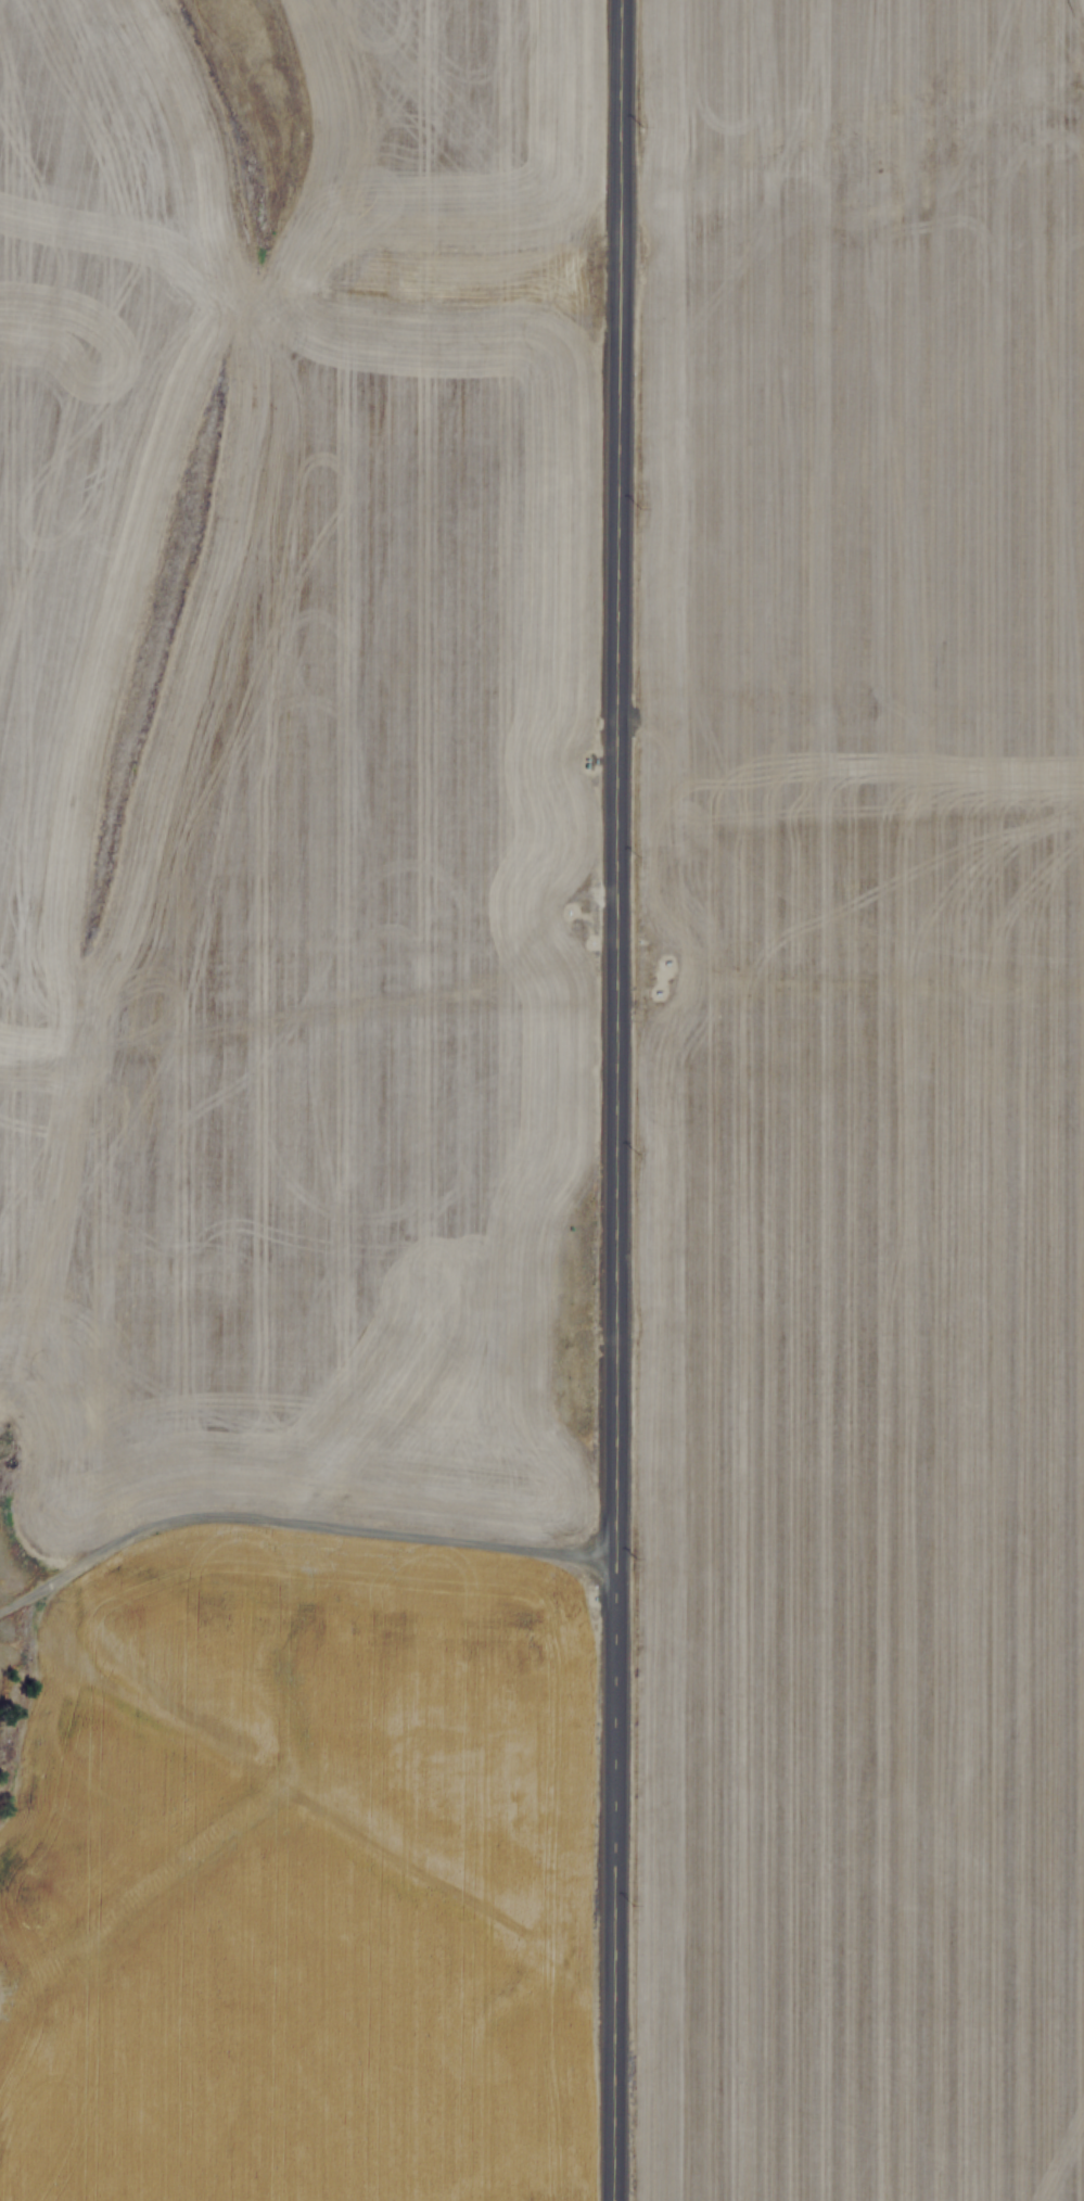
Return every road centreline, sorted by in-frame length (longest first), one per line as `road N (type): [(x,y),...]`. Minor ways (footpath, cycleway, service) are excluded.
road 1 (tertiary): [(608,2200),(618,0)]

